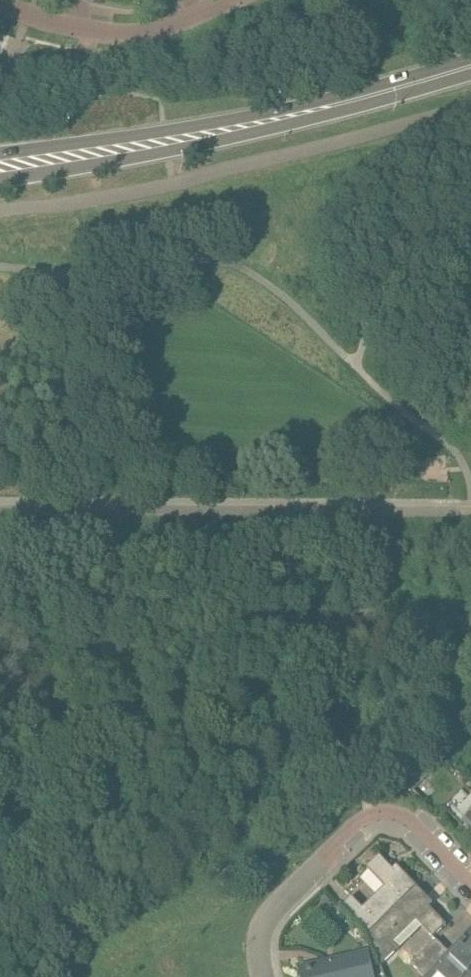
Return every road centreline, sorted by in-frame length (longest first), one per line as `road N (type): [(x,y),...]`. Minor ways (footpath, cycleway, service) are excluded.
road 1 (secondary): [(0,166),(281,118),(470,67)]
road 2 (unclassified): [(470,621),(397,613),(260,625),(127,611),(74,602),(0,568)]
road 3 (residential): [(263,976),(258,948),(273,909),(376,817),(414,825),(470,884)]
road 4 (residential): [(0,4),(85,30),(128,34),(168,28),(233,0)]

